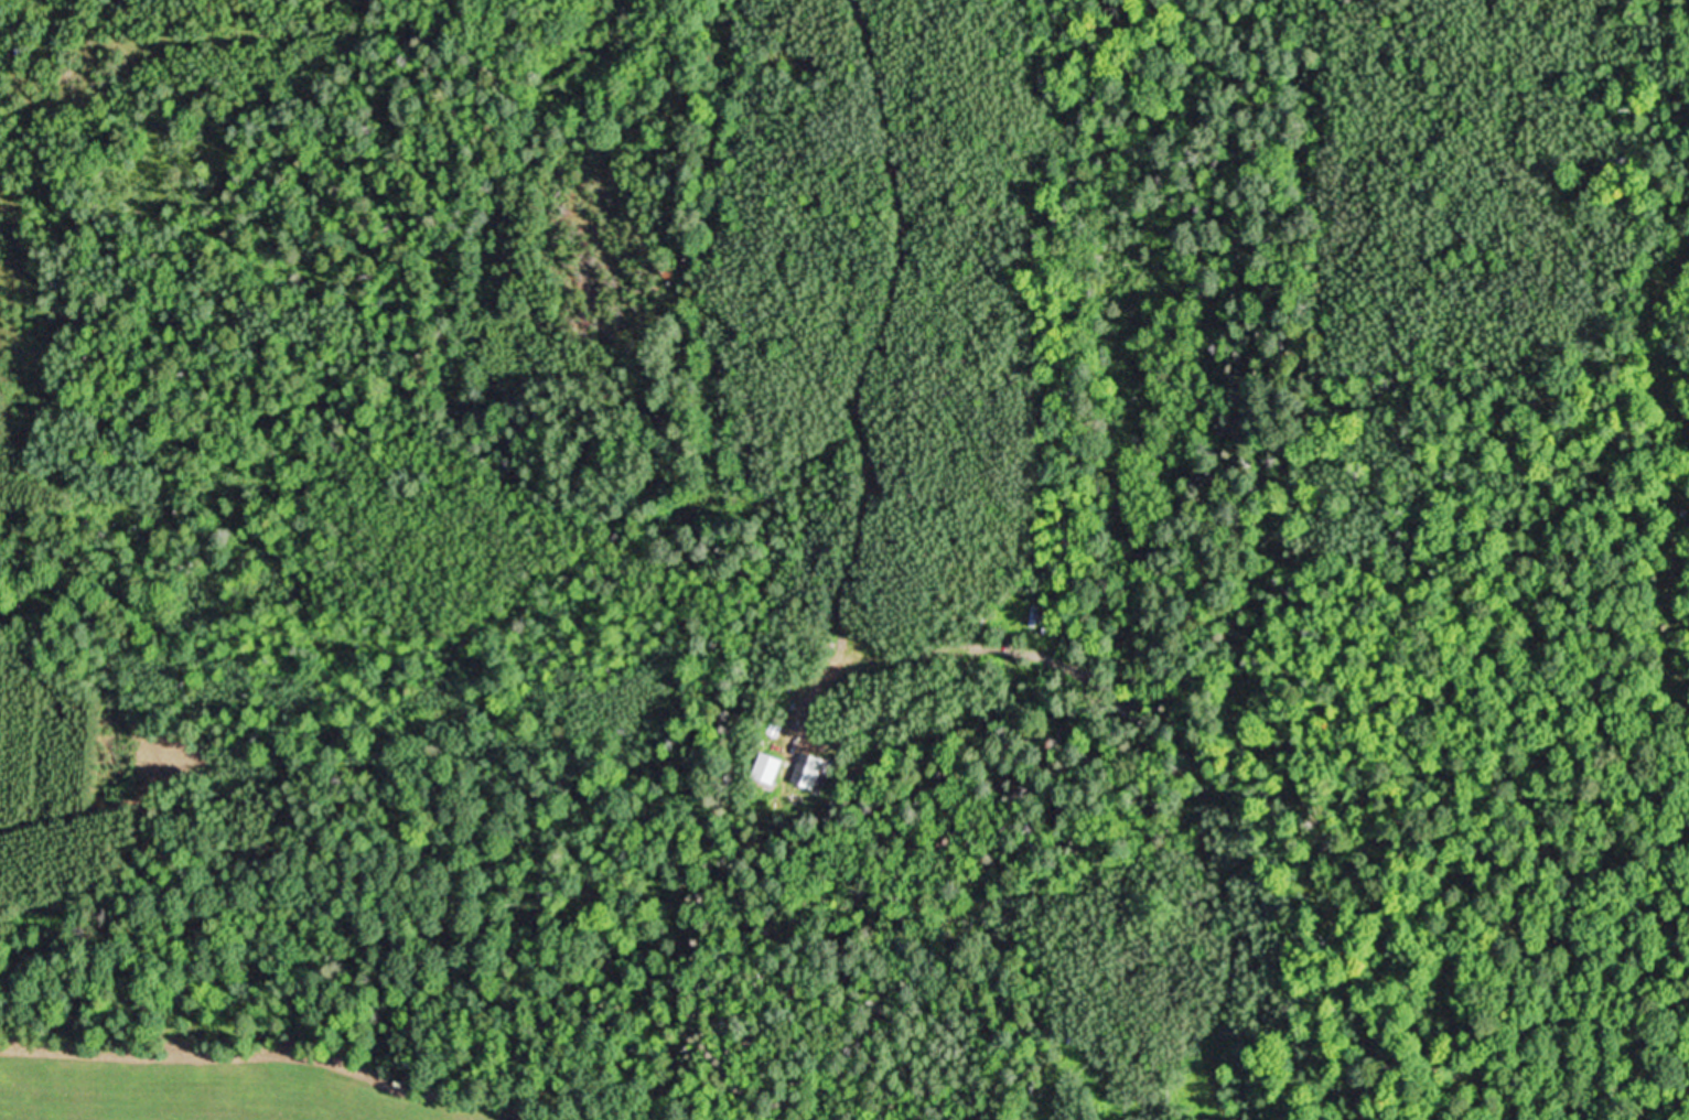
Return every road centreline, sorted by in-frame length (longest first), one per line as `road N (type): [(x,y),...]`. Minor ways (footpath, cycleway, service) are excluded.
road 1 (track): [(856,0),(881,75),(905,225),(903,266),(858,391),(869,474),(840,596),(841,653)]

